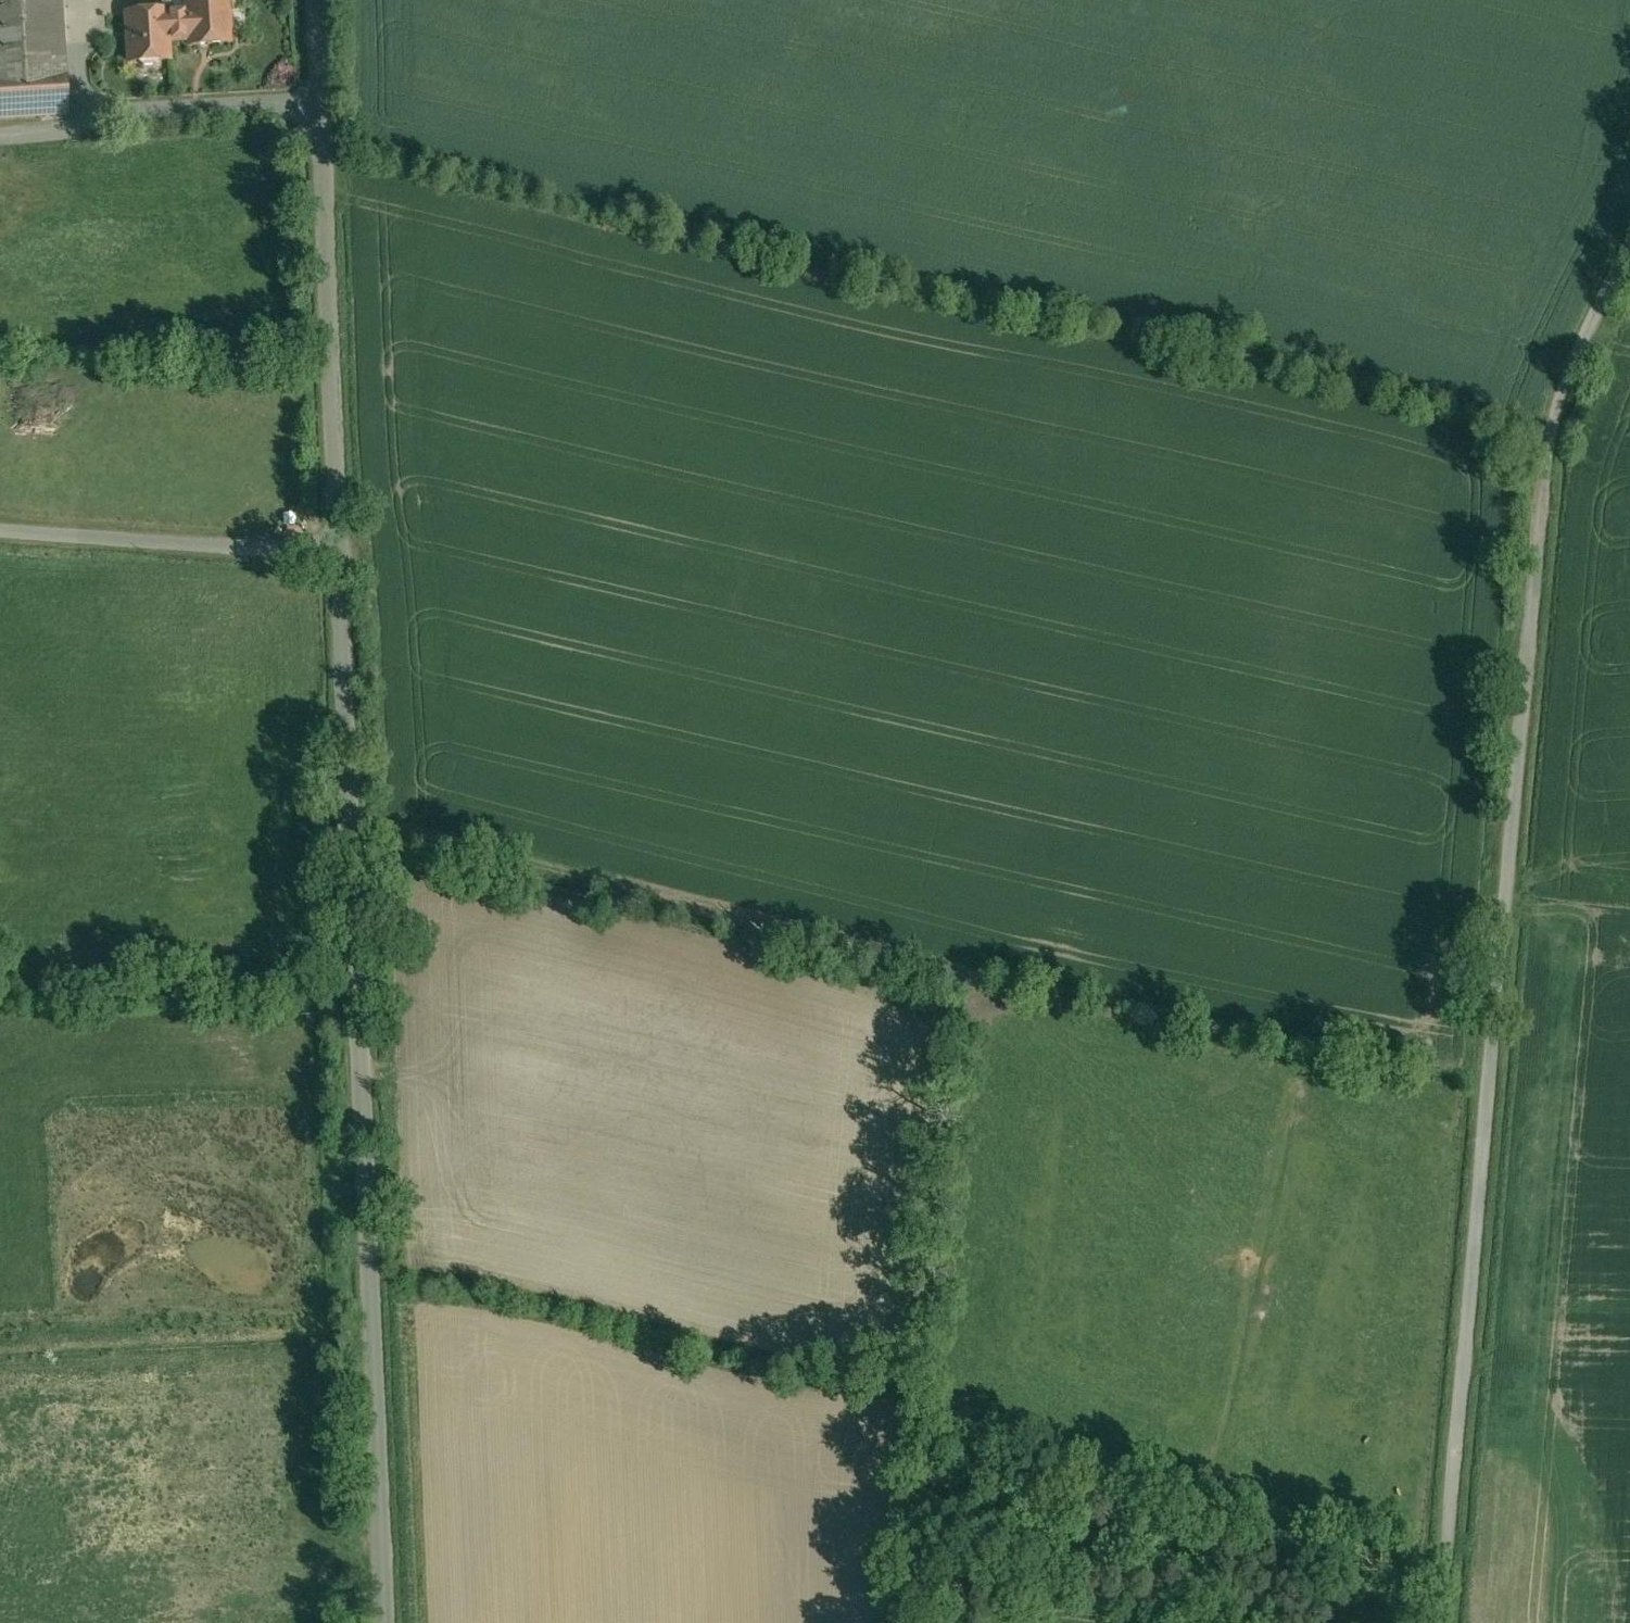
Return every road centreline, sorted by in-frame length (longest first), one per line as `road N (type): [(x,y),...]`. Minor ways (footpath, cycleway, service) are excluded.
road 1 (unclassified): [(395,1622),(317,0)]
road 2 (track): [(1629,255),(1551,434),(1443,1622)]

